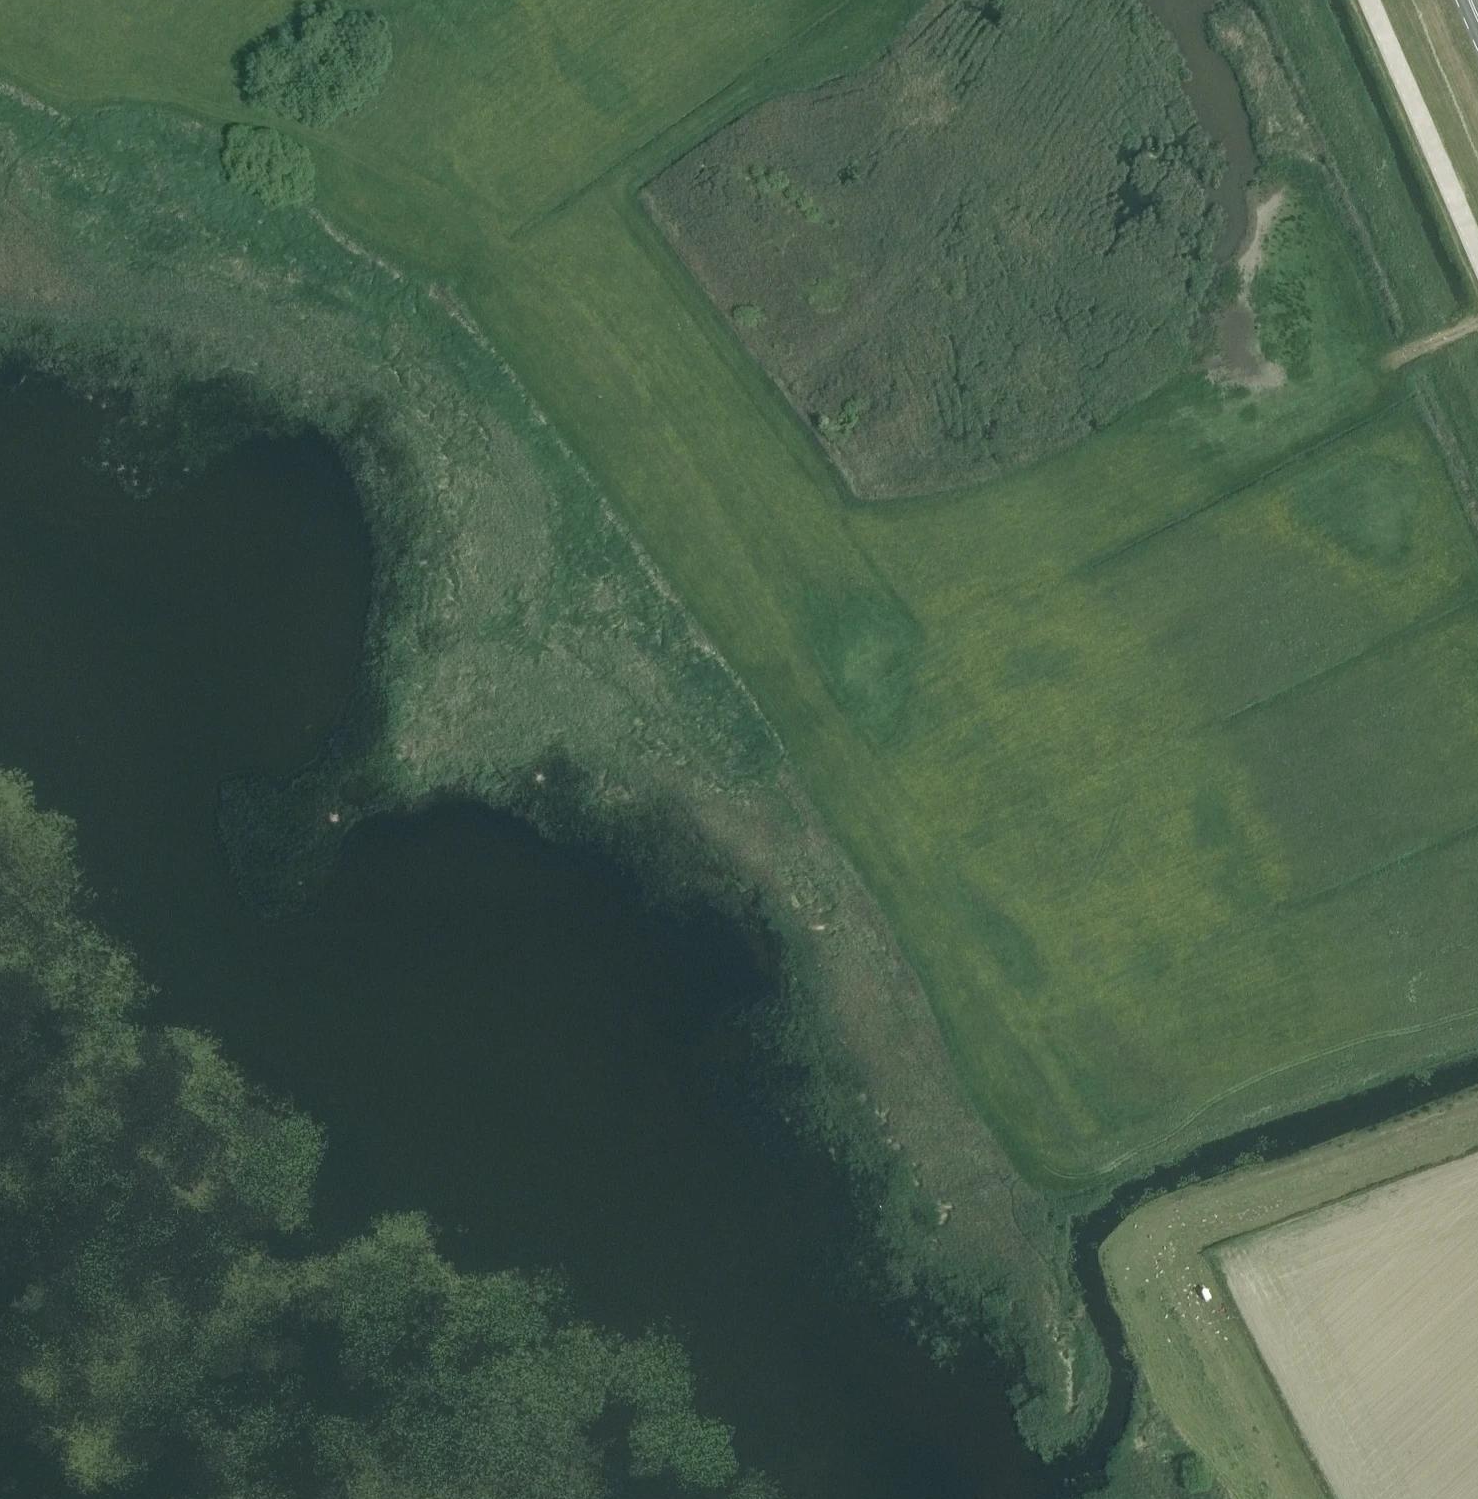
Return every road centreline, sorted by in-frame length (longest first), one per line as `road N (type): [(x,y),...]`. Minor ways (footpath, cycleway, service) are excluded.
road 1 (track): [(1477,1023),(1118,1152)]
road 2 (unclassified): [(1477,253),(1370,0)]

